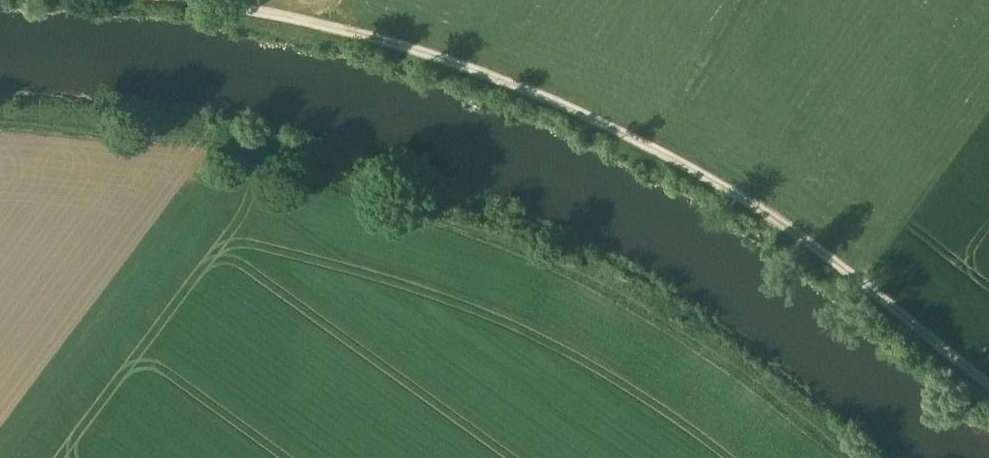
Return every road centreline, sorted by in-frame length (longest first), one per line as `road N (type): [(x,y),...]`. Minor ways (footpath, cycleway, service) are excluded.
road 1 (track): [(109,0),(244,14),(441,66),(567,114),(792,234),(988,383)]
road 2 (track): [(830,457),(697,351),(549,273),(115,141),(0,138)]

